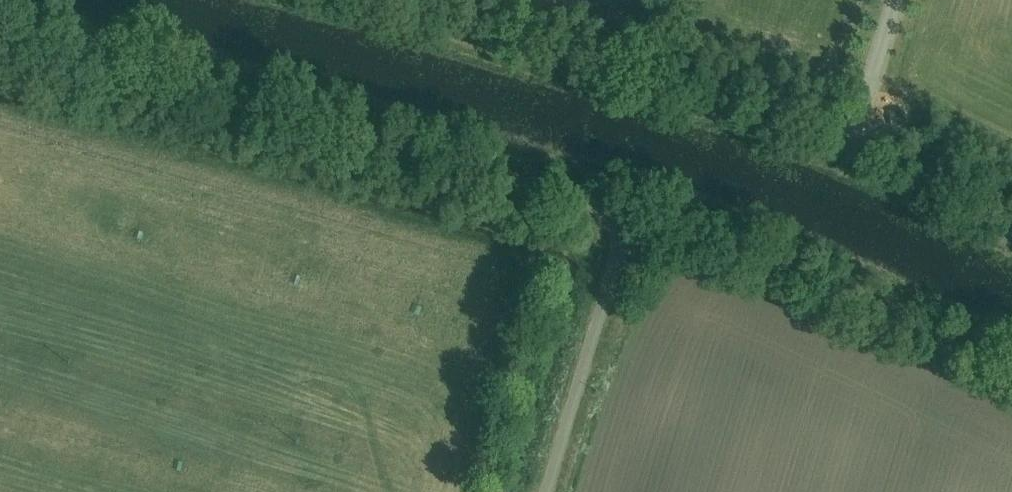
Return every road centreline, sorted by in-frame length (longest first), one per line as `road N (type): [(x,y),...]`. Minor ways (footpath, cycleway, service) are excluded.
road 1 (unclassified): [(339,0),(846,152),(1011,233)]
road 2 (unclassified): [(0,32),(634,212)]
road 3 (unclassified): [(634,212),(778,261),(1011,376)]
road 4 (unclassified): [(634,212),(548,491)]

